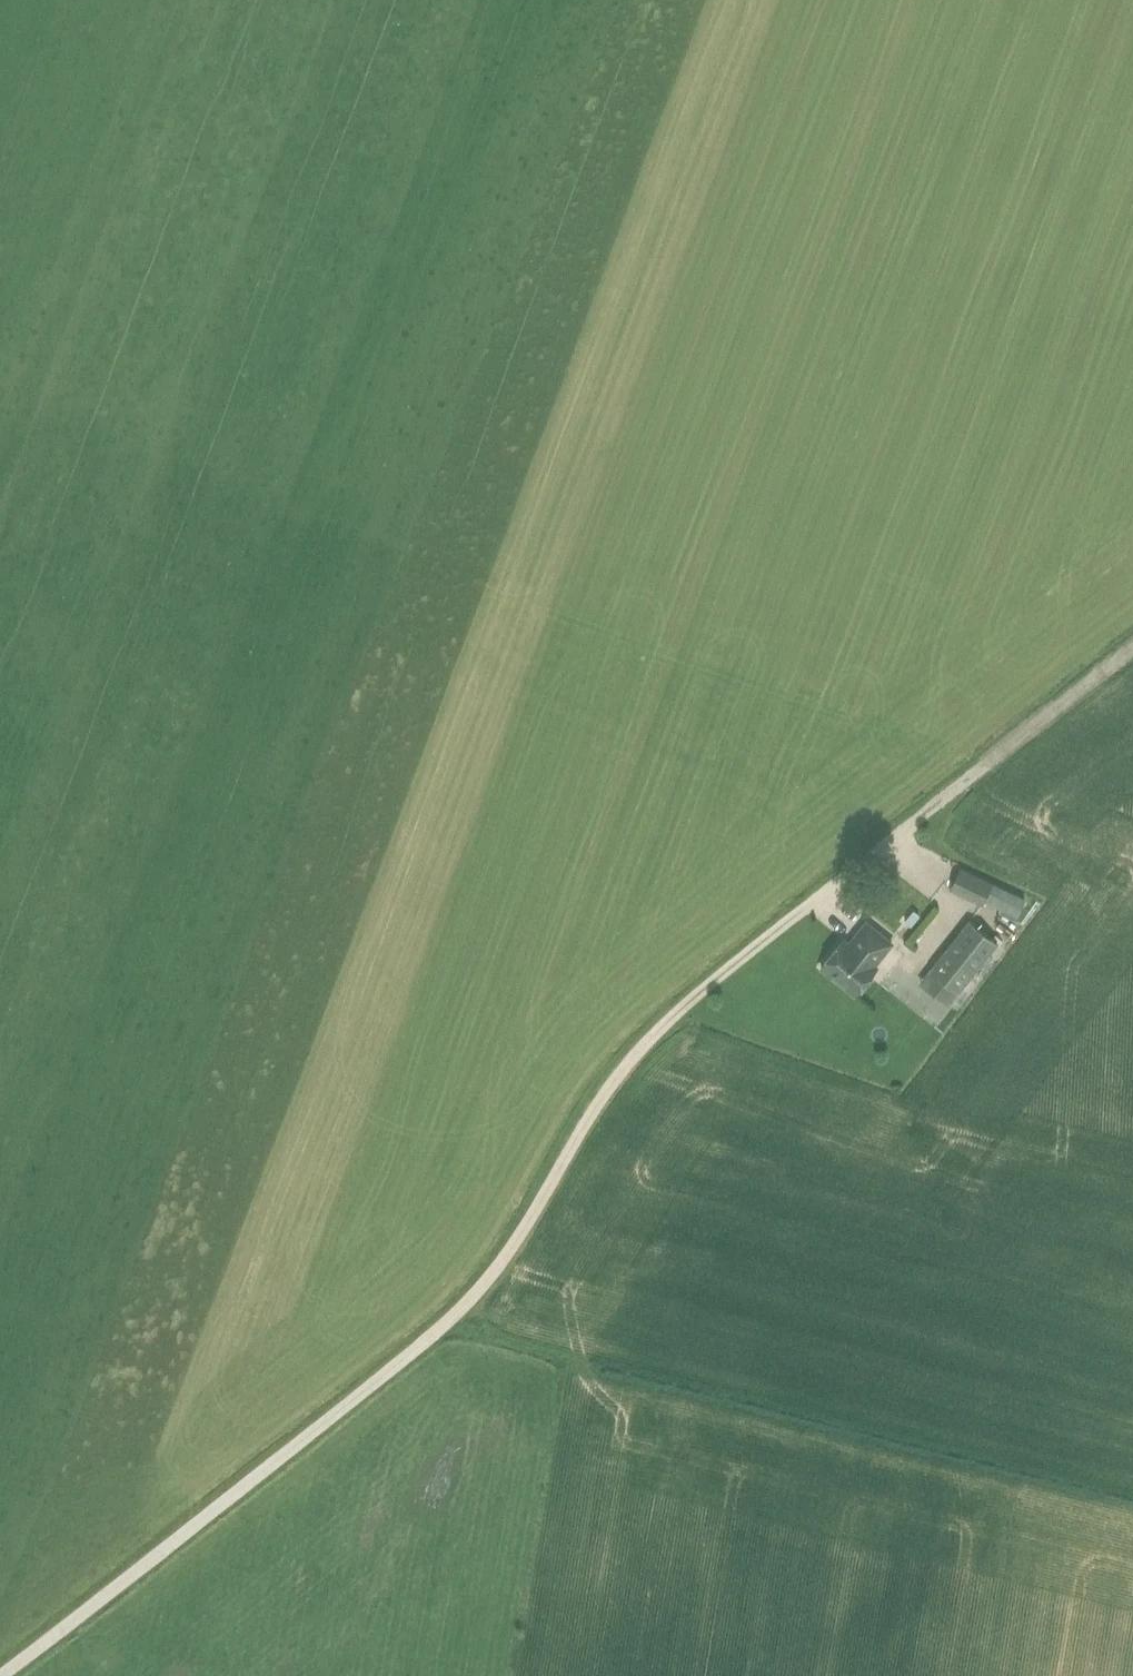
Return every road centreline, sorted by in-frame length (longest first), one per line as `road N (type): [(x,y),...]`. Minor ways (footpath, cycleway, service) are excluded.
road 1 (unclassified): [(0,1675),(458,1312),(500,1262),(604,1090),(643,1042),(922,813)]
road 2 (track): [(922,813),(1132,647)]

